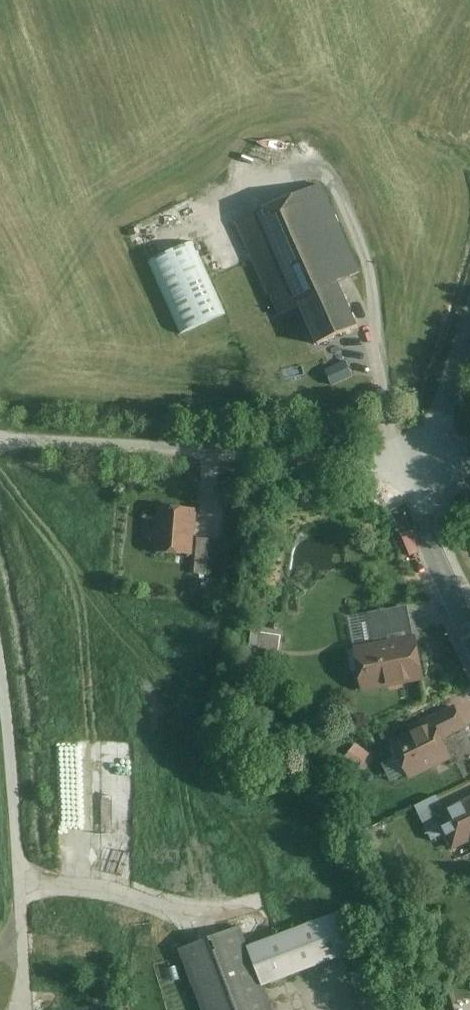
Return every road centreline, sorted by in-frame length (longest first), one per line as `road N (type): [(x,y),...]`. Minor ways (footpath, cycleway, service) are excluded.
road 1 (residential): [(0,442),(348,459),(427,479)]
road 2 (unclassified): [(0,648),(12,729),(23,1009)]
road 3 (residential): [(469,632),(427,529),(427,479)]
road 4 (residential): [(430,460),(469,339)]

